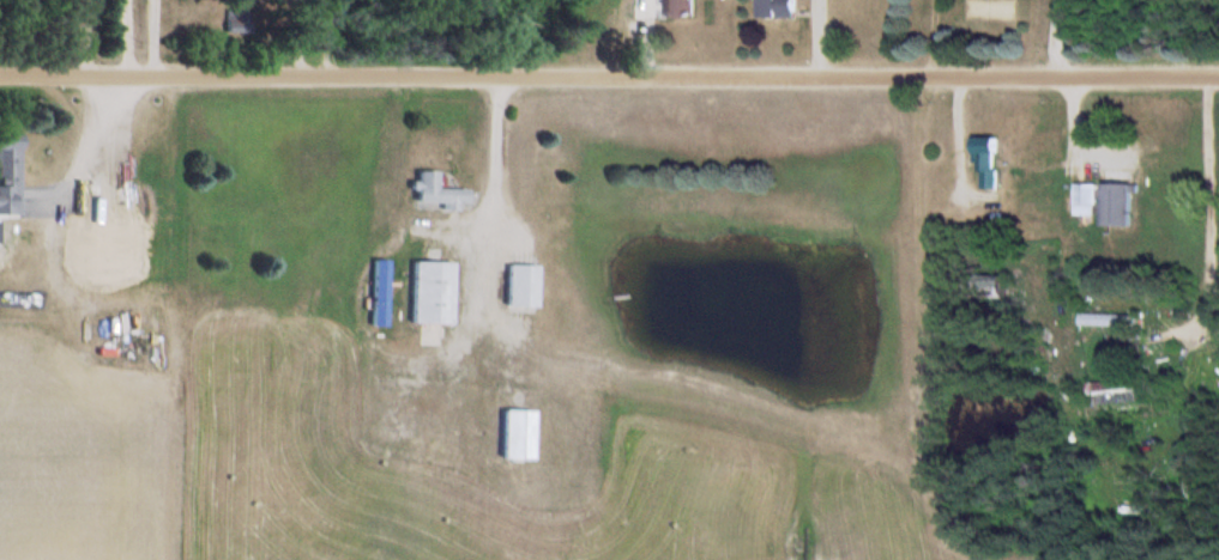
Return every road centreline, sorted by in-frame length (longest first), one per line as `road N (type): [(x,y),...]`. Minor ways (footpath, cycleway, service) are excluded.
road 1 (residential): [(0,73),(1218,81)]

